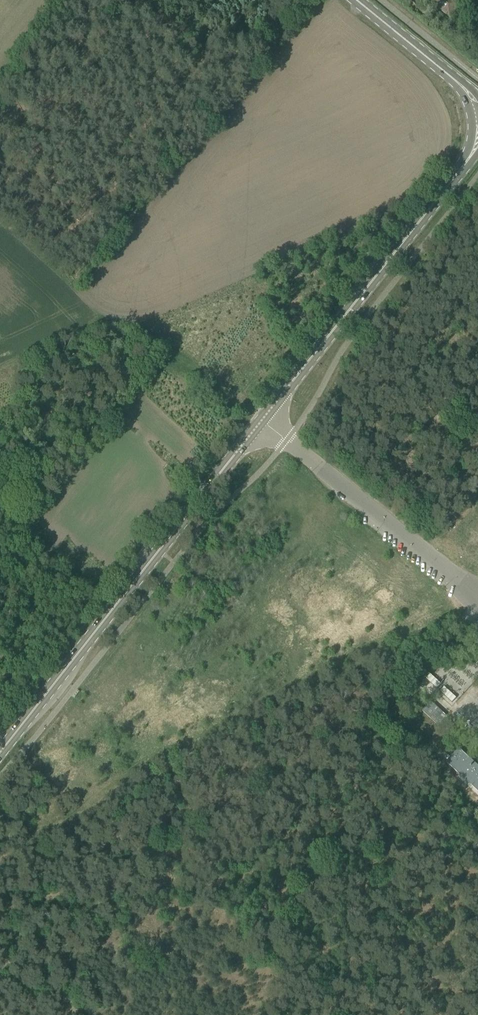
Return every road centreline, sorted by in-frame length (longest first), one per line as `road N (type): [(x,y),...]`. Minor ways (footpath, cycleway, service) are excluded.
road 1 (secondary): [(0,738),(261,421)]
road 2 (secondary): [(261,421),(477,147)]
road 3 (unclassified): [(467,587),(261,421)]
road 4 (secondary): [(477,100),(362,0)]

